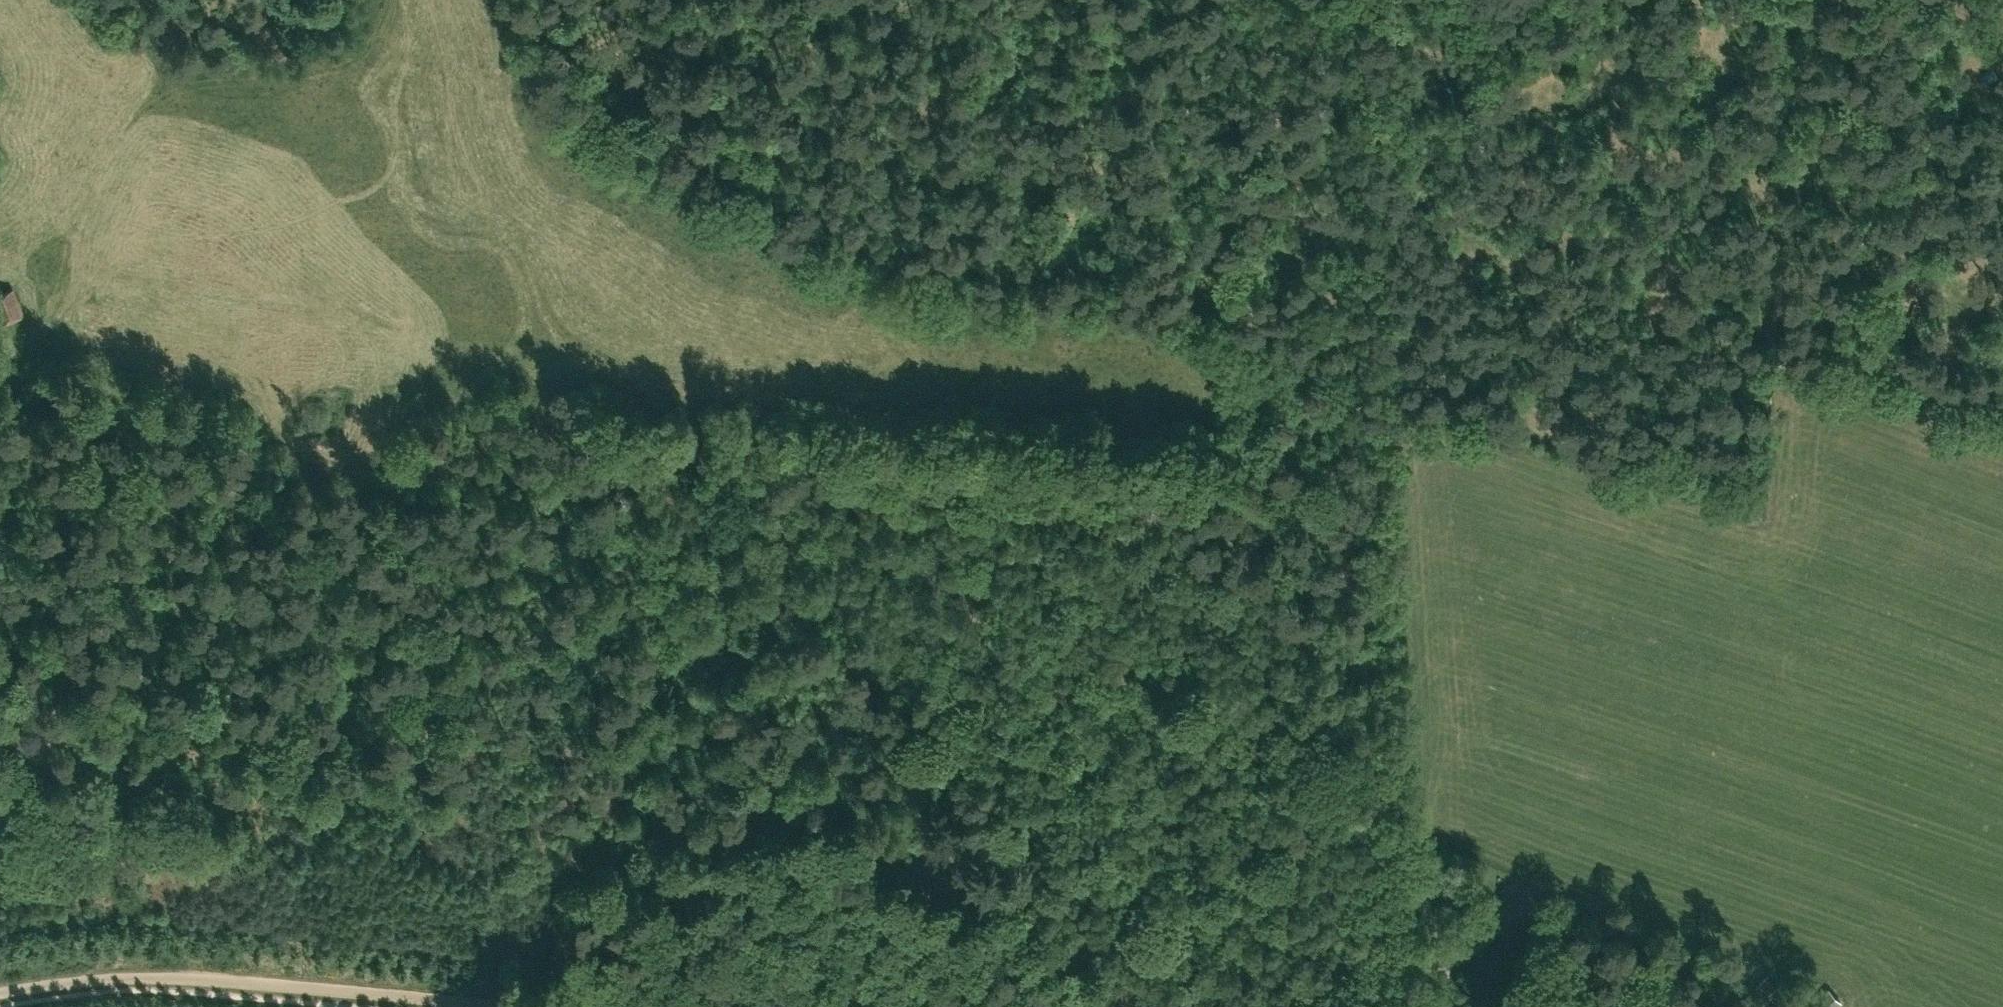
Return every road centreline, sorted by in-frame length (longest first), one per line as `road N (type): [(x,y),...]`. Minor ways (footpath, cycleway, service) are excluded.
road 1 (track): [(0,993),(145,977),(519,1006)]
road 2 (track): [(1856,0),(1797,190),(2002,268)]

